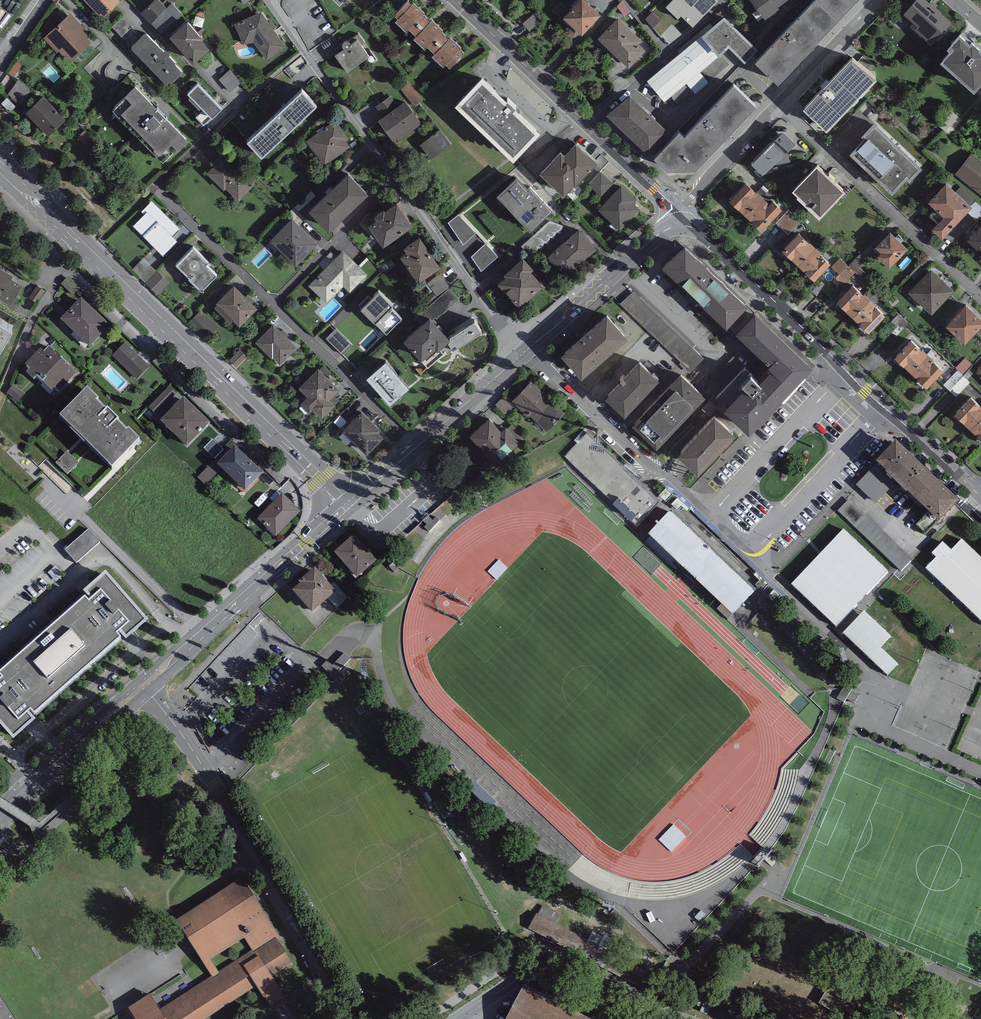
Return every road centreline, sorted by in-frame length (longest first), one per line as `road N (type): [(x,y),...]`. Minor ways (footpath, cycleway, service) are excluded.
road 1 (residential): [(347,507),(0,167)]
road 2 (residential): [(272,0),(490,313),(527,350)]
road 3 (residential): [(681,214),(980,496)]
road 4 (residential): [(352,1018),(204,767),(144,685)]
road 5 (residential): [(416,447),(157,186)]
road 6 (residential): [(681,214),(458,0)]
road 7 (residential): [(878,0),(681,214)]
road 8 (residential): [(347,507),(144,685)]
road 9 (residential): [(980,296),(816,140)]
road 10 (residential): [(681,214),(527,350)]
road 11 (residential): [(144,685),(0,811)]
road 12 (residential): [(454,1018),(528,975),(607,1018)]
road 13 (residential): [(527,350),(647,463)]
road 14 (residential): [(527,350),(416,447)]
road 15 (residential): [(258,83),(157,186)]

